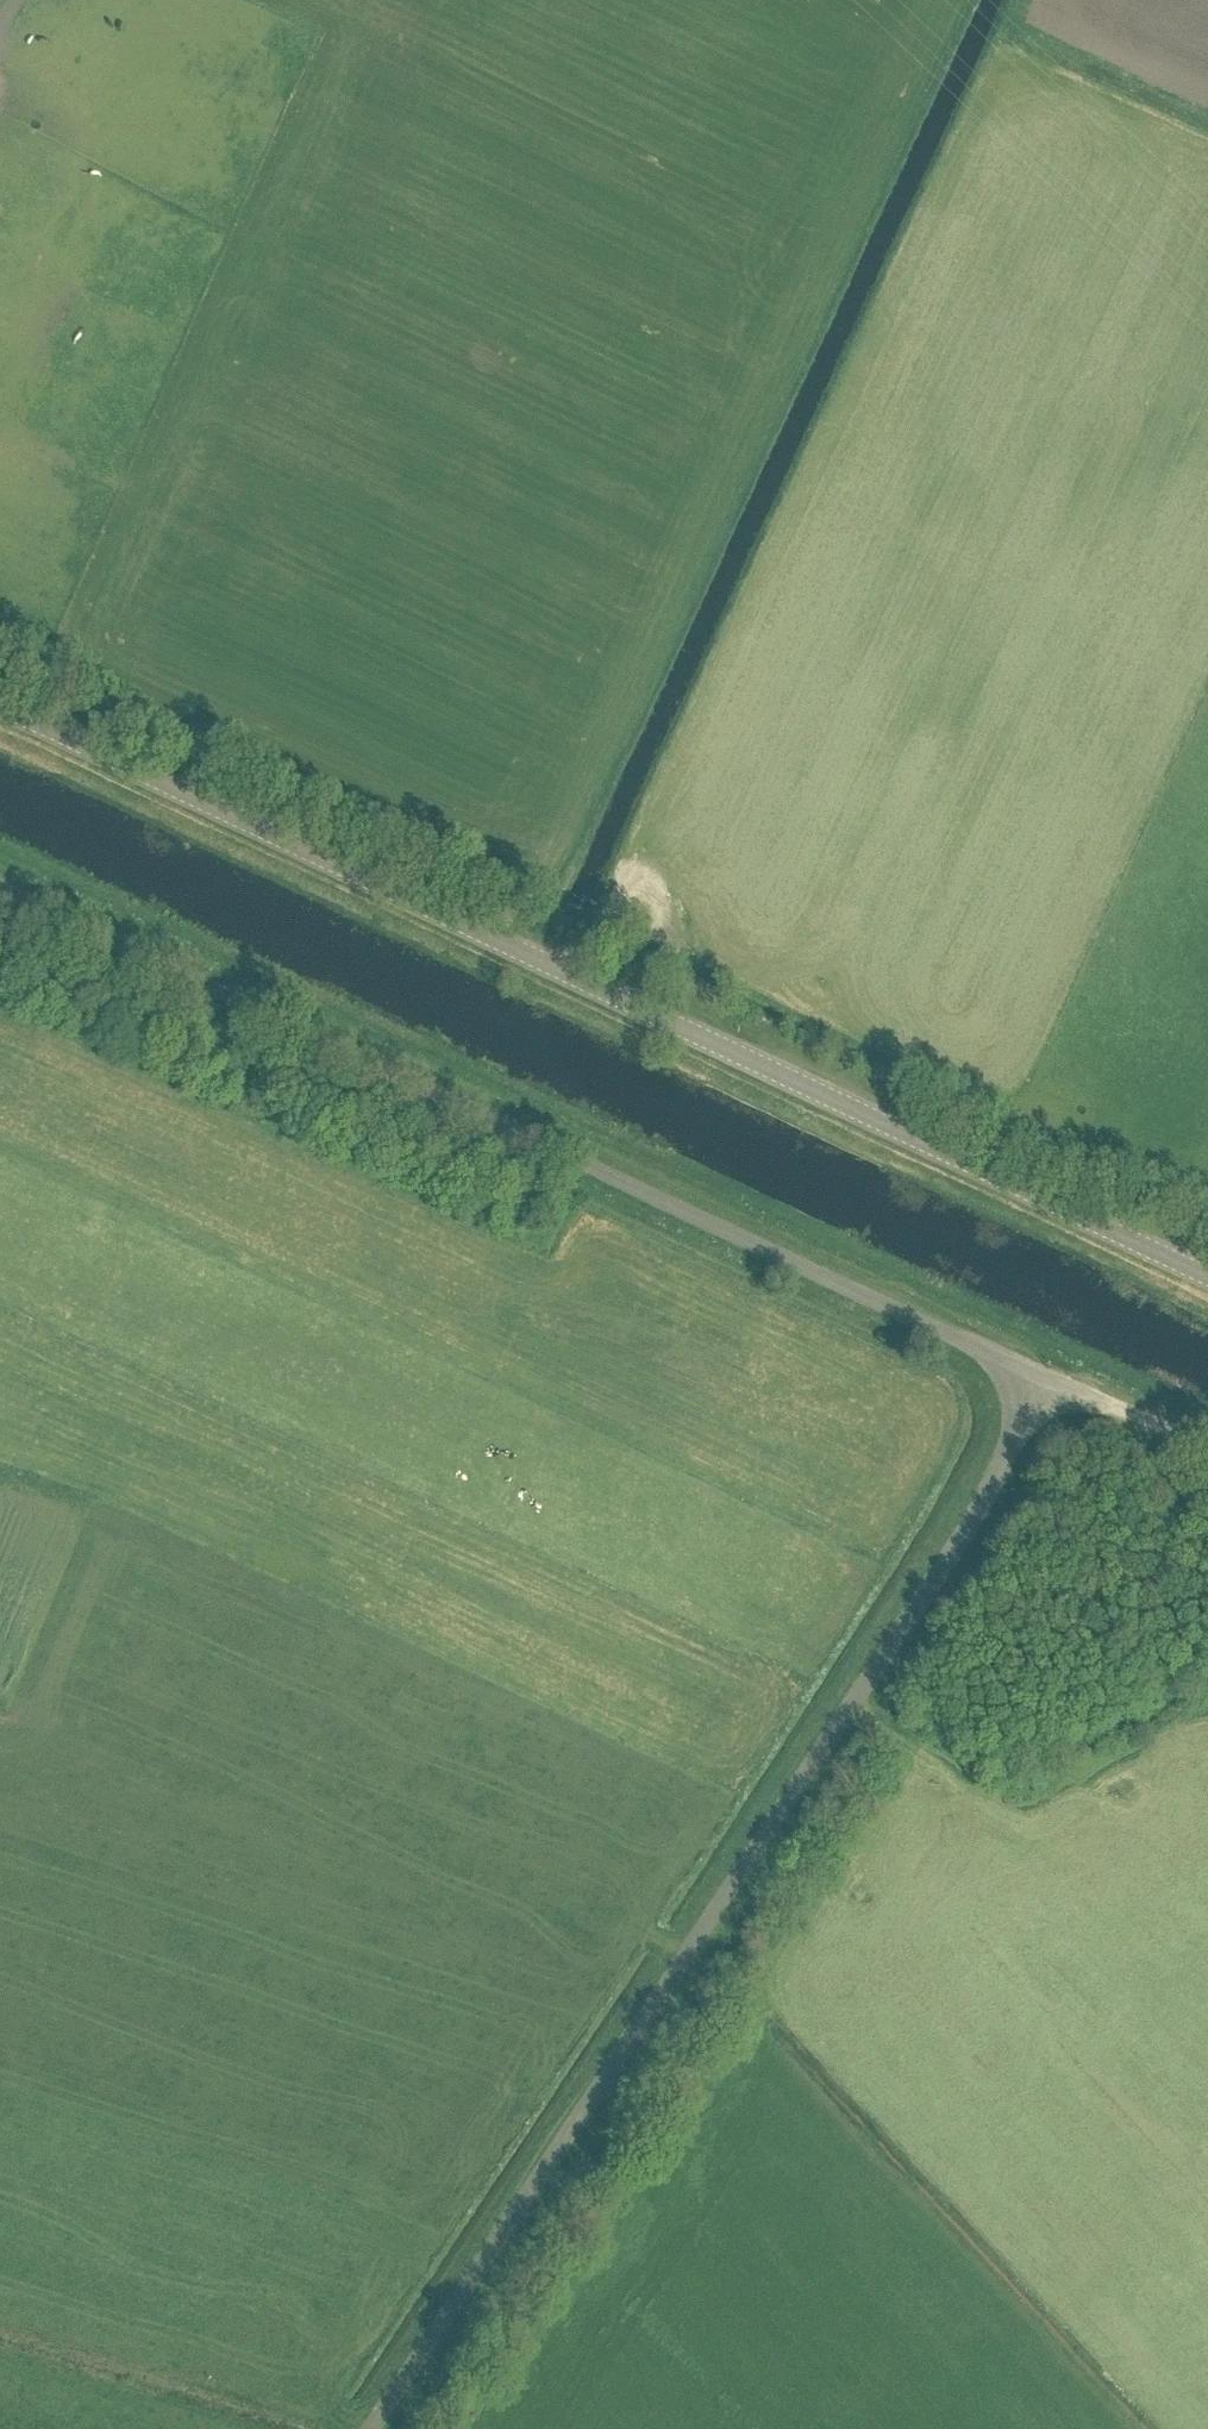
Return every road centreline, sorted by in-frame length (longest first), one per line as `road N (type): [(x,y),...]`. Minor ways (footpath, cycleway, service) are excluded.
road 1 (unclassified): [(370,2428),(946,1558),(1002,1470),(1039,1383),(0,889)]
road 2 (tertiary): [(1207,1276),(0,708)]
road 3 (track): [(1039,1383),(1207,1446)]

